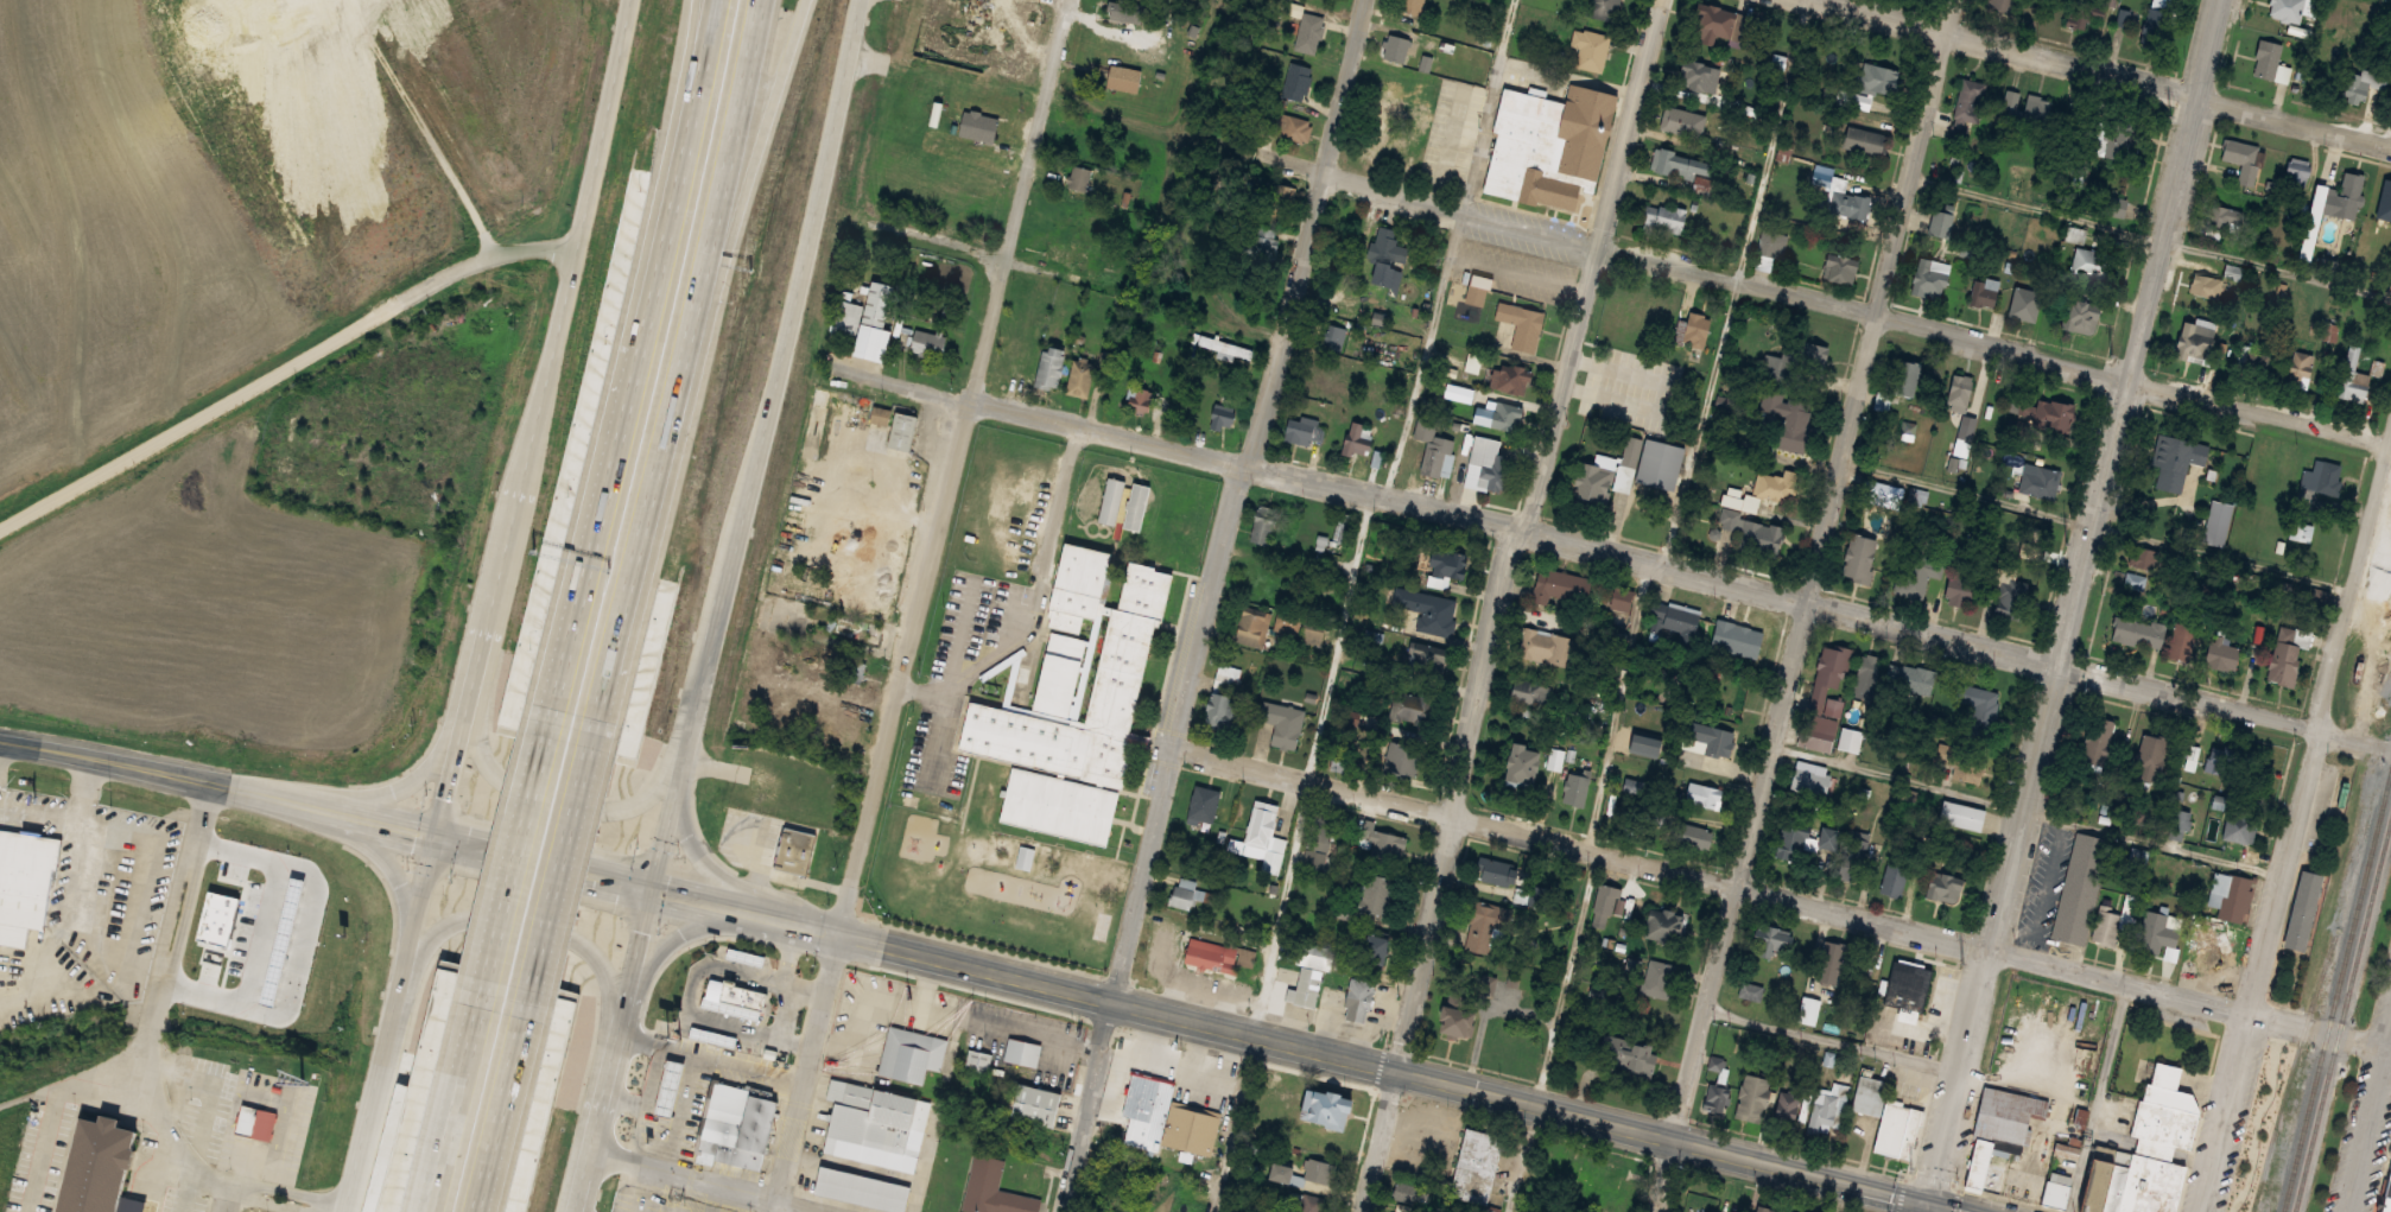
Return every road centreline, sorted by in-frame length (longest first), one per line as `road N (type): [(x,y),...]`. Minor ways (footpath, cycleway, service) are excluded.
road 1 (residential): [(824,363),(1649,556),(2390,748)]
road 2 (residential): [(1175,750),(2390,1049)]
road 3 (residential): [(1059,1211),(1369,0)]
road 4 (residential): [(1363,1211),(1518,531),(1535,502),(1662,0)]
road 5 (residential): [(1957,0),(1657,1211)]
road 6 (tertiary): [(2227,0),(1930,1211)]
road 7 (tertiary): [(587,1211),(862,0)]
road 8 (residential): [(774,1200),(1072,0)]
road 9 (residential): [(1258,158),(2390,442)]
road 10 (tertiary): [(559,342),(541,502),(507,640),(491,745),(509,801),(581,814),(614,810),(643,798),(664,774),(778,392)]
road 11 (secondary): [(1967,1211),(1106,1004)]
road 12 (tertiary): [(633,0),(448,840)]
road 13 (motorway): [(590,769),(626,674),(728,266),(810,0)]
road 14 (motorway): [(590,769),(765,0)]
road 15 (residential): [(2201,1211),(2390,452)]
road 16 (motorway): [(724,0),(664,278),(544,740)]
road 17 (tertiary): [(574,1211),(619,985),(591,953),(489,925),(463,924),(440,939),(364,1189)]
road 18 (residential): [(0,531),(506,256),(581,254)]
road 19 (residential): [(1827,0),(2390,143)]
road 20 (secondary): [(559,342),(507,493),(450,722),(431,762),(393,792),(304,805)]
road 21 (motorway): [(544,740),(429,1211)]
road 22 (motorway): [(699,0),(611,472)]
road 23 (secondary): [(1106,1004),(661,891)]
road 24 (secondary): [(0,740),(448,840)]
road 25 (tertiary): [(448,840),(414,952),(358,1211)]
road 26 (secondary): [(601,1159),(624,1113),(666,951),(712,928),(762,919)]
road 27 (secondary): [(841,939),(716,863),(691,813),(692,766)]
road 28 (motorway): [(534,992),(590,769)]
road 29 (residential): [(601,1159),(823,1211)]
road 30 (secondary): [(274,798),(386,856),(401,884),(414,952)]
road 31 (motorway): [(481,1211),(534,992)]
road 32 (secondary): [(661,891),(448,840)]
road 33 (residential): [(2350,1211),(2390,1054)]

